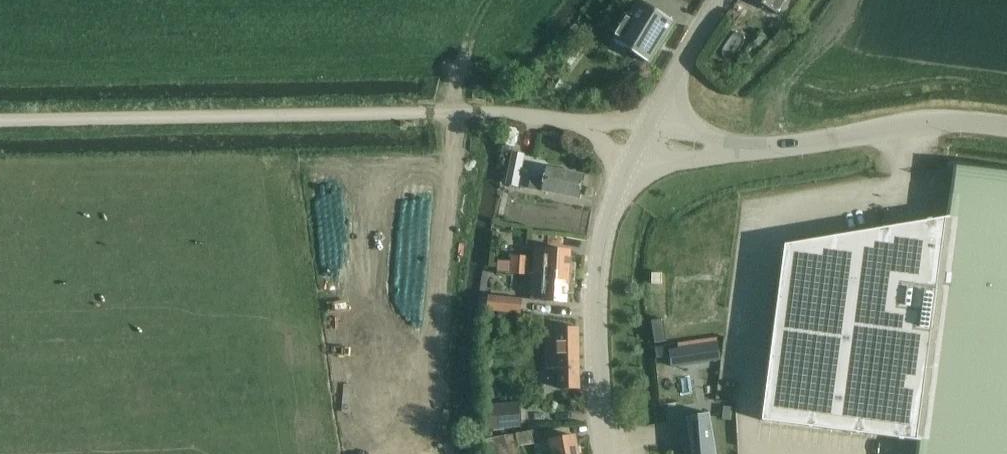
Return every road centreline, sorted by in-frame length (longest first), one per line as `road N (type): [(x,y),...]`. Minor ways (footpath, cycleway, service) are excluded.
road 1 (unclassified): [(0,121),(475,113),(580,126)]
road 2 (unclassified): [(606,453),(599,272),(605,226),(631,158)]
road 3 (unclassified): [(732,150),(943,122),(1006,126)]
road 4 (unclassified): [(647,124),(722,0)]

